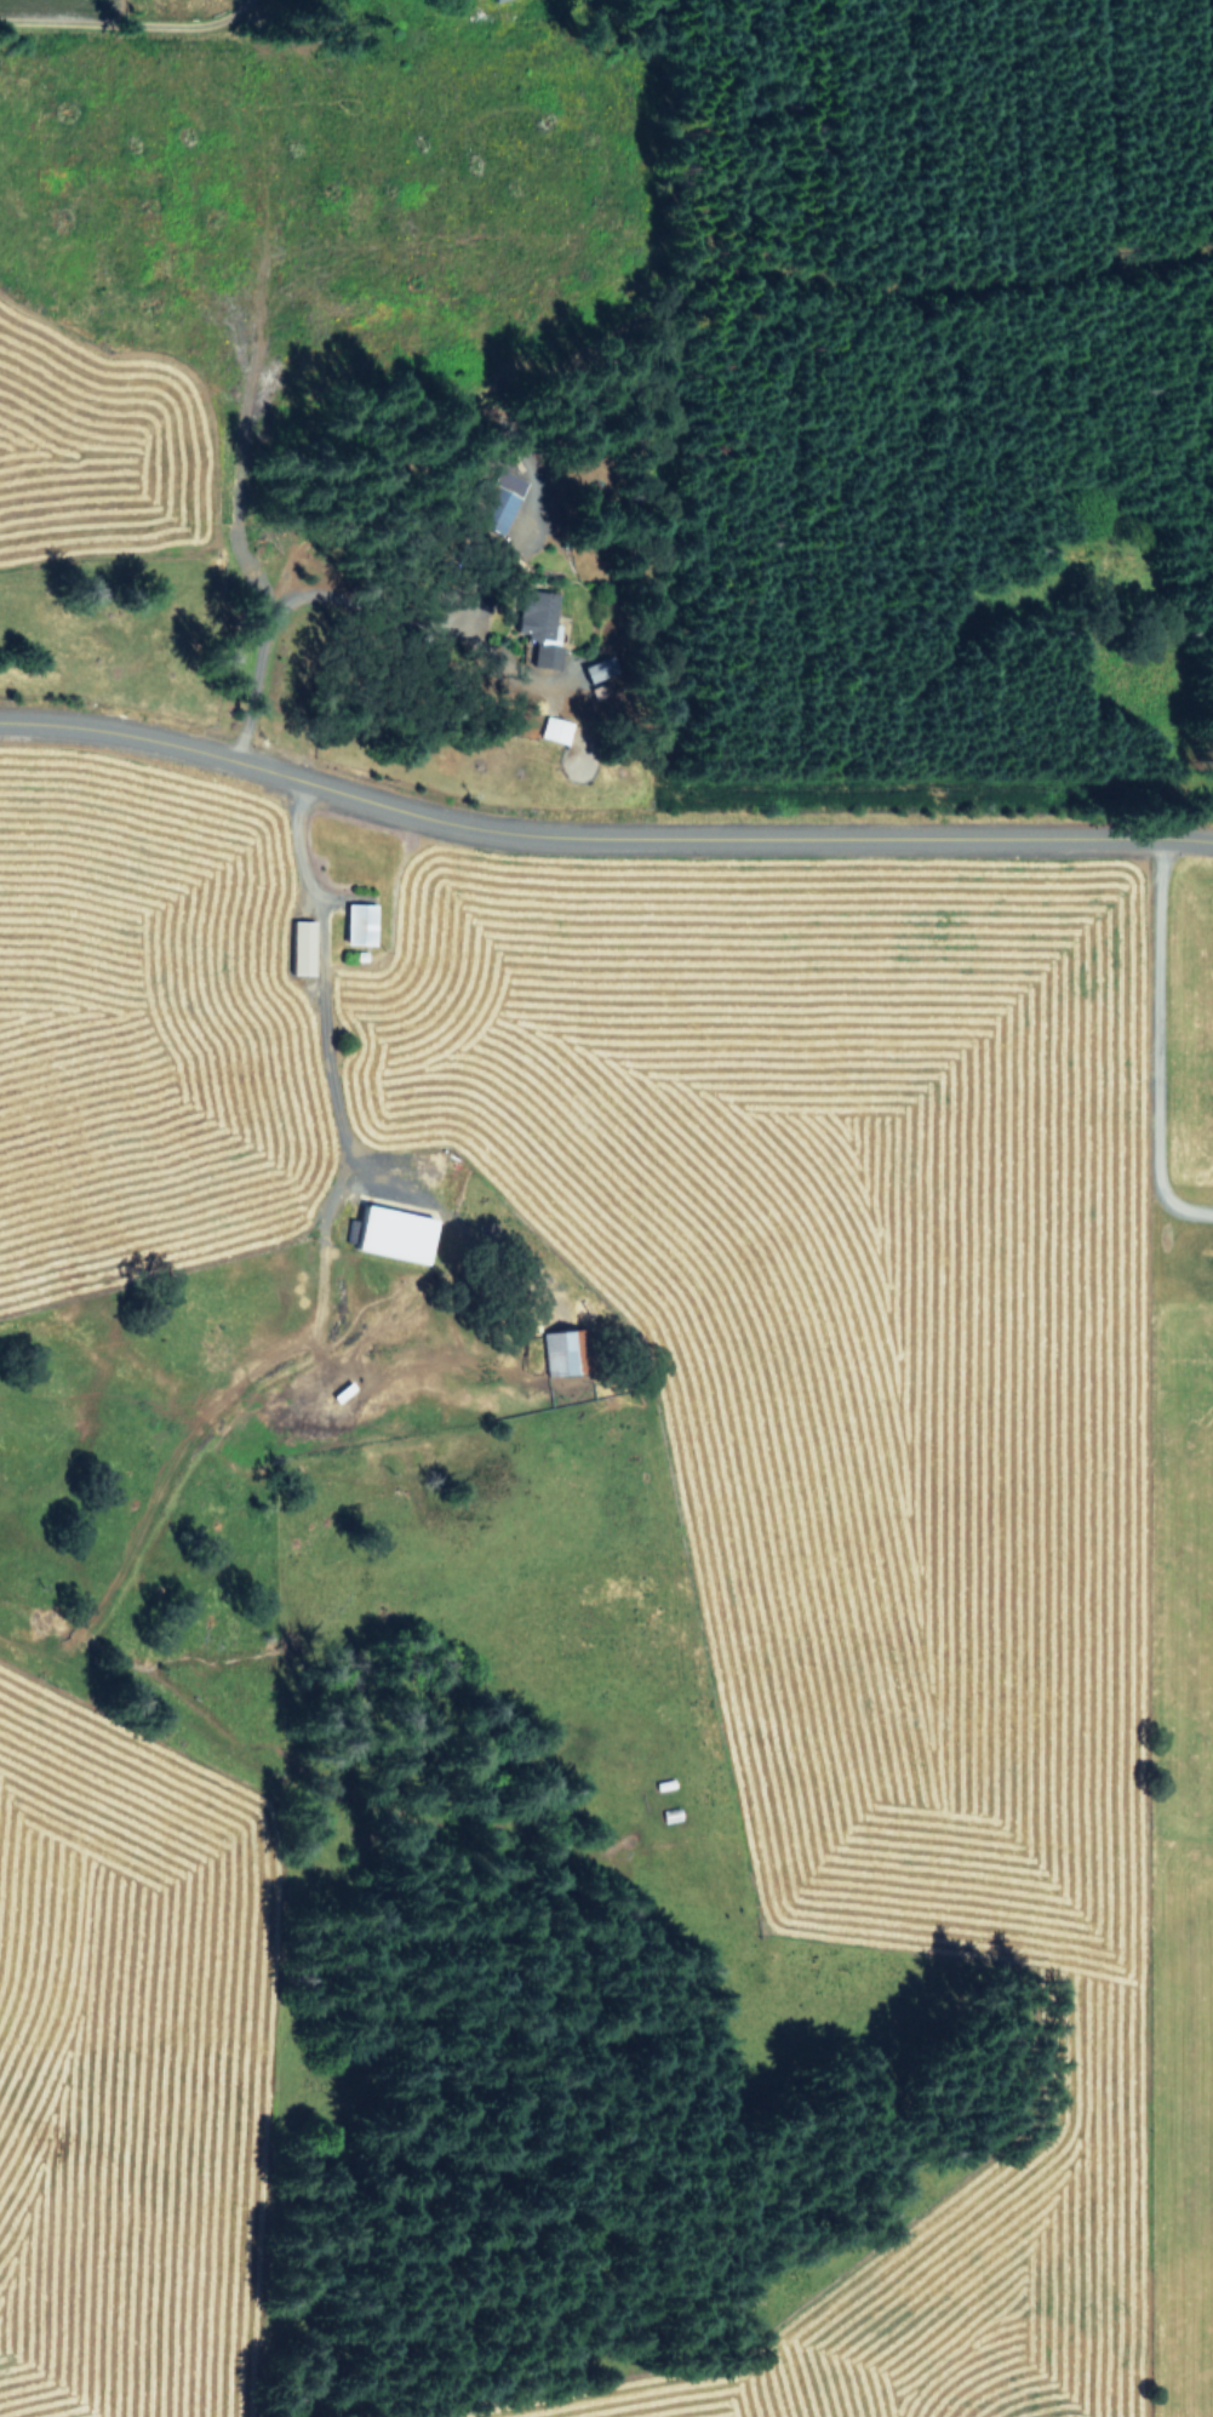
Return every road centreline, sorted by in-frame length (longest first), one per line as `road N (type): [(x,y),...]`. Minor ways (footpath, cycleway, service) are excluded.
road 1 (tertiary): [(1212,844),(515,838),(162,744),(0,726)]
road 2 (track): [(315,1194),(331,1275),(328,1309),(314,1337),(248,1378),(191,1439),(85,1639),(53,1653),(0,1638)]

